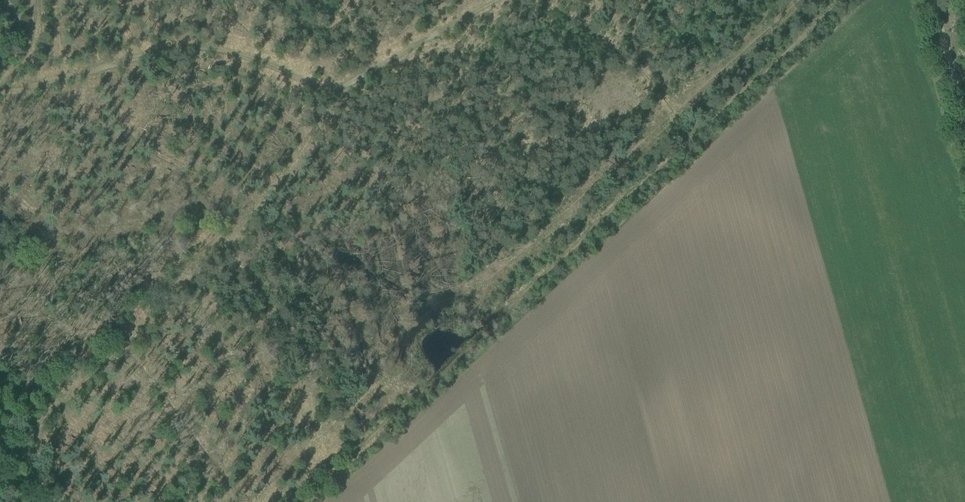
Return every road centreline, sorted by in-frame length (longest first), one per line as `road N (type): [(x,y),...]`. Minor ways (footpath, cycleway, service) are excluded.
road 1 (track): [(840,0),(296,501)]

